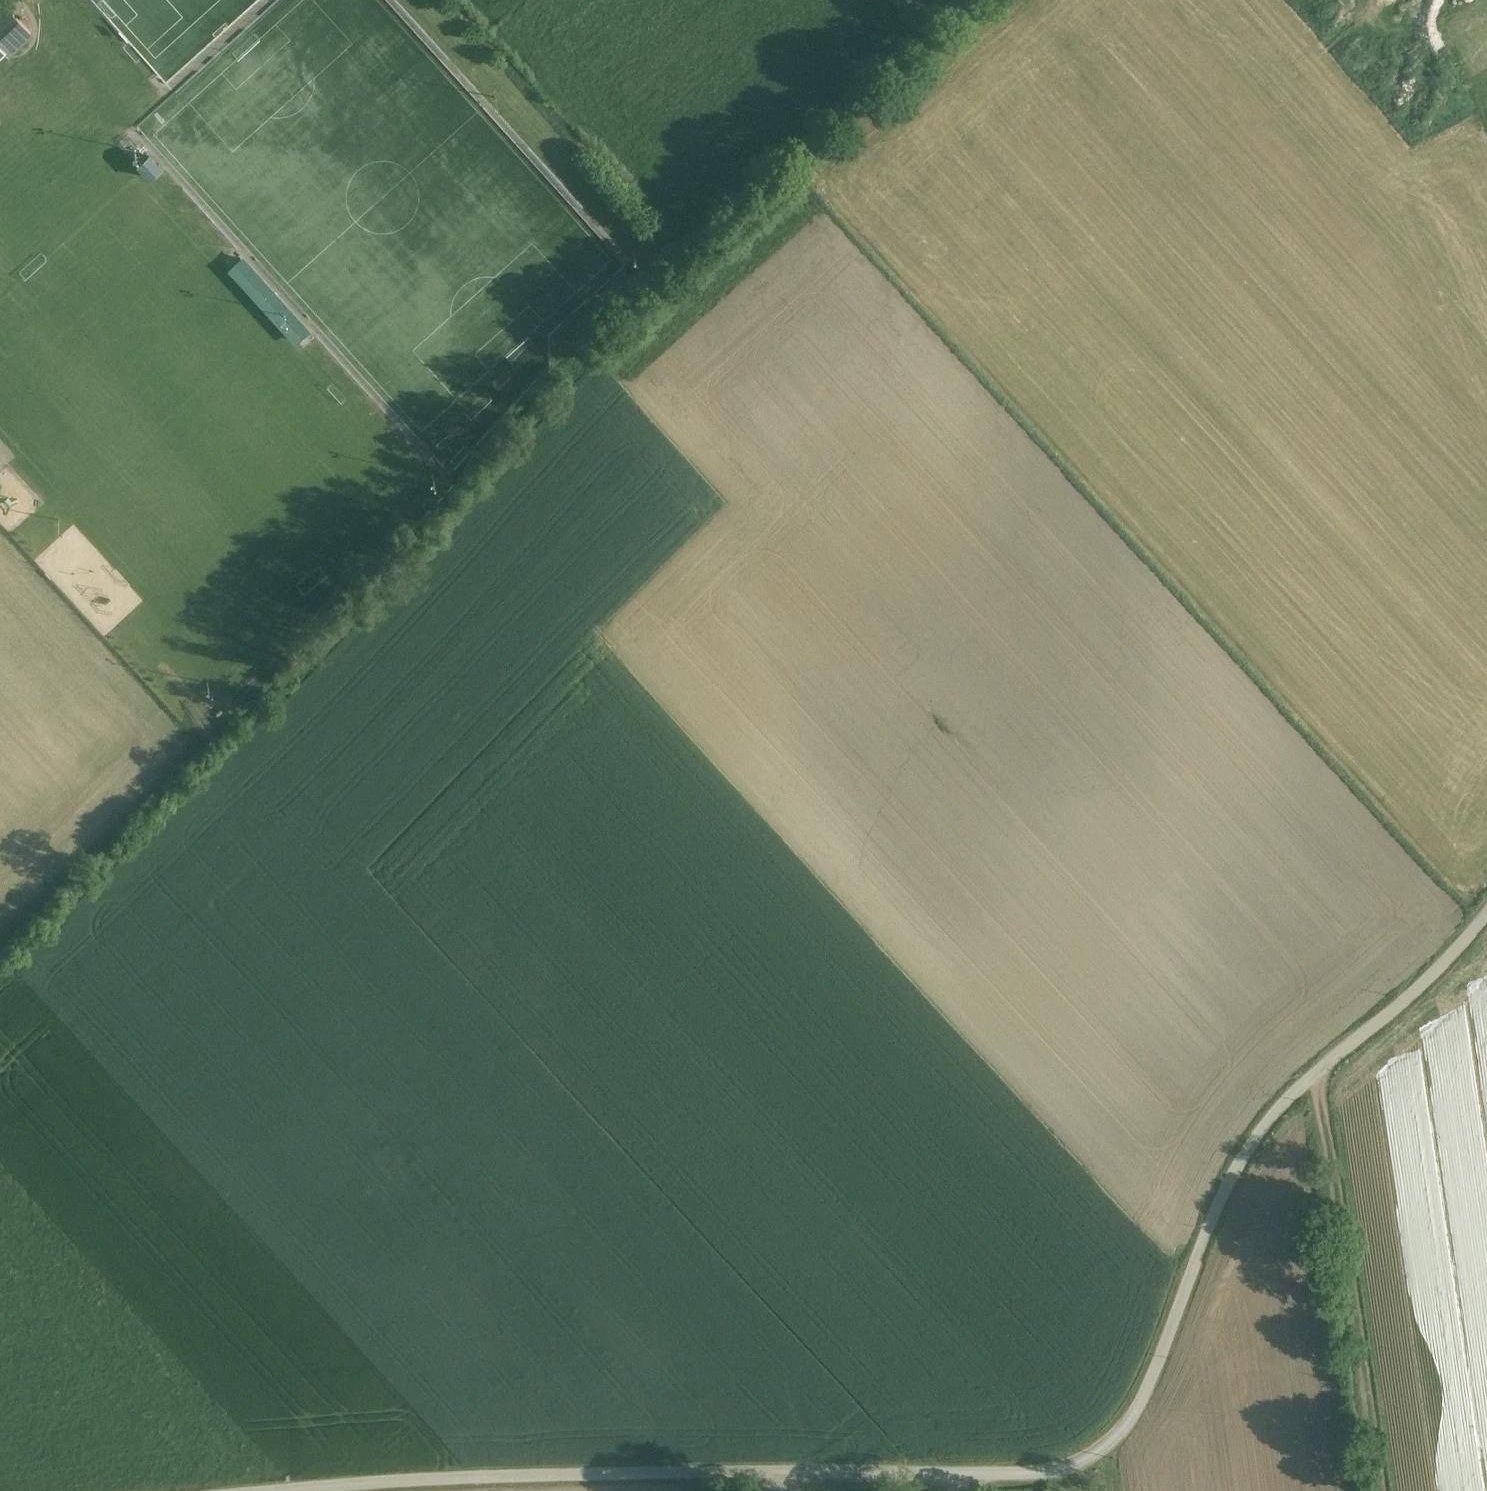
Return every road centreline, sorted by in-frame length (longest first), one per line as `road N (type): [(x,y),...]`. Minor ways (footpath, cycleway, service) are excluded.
road 1 (unclassified): [(265,1490),(447,1477),(1004,1474),(1076,1464),(1118,1436),(1142,1401),(1218,1206),(1255,1135),(1406,1000),(1486,914)]
road 2 (track): [(1382,1490),(1318,1072)]

